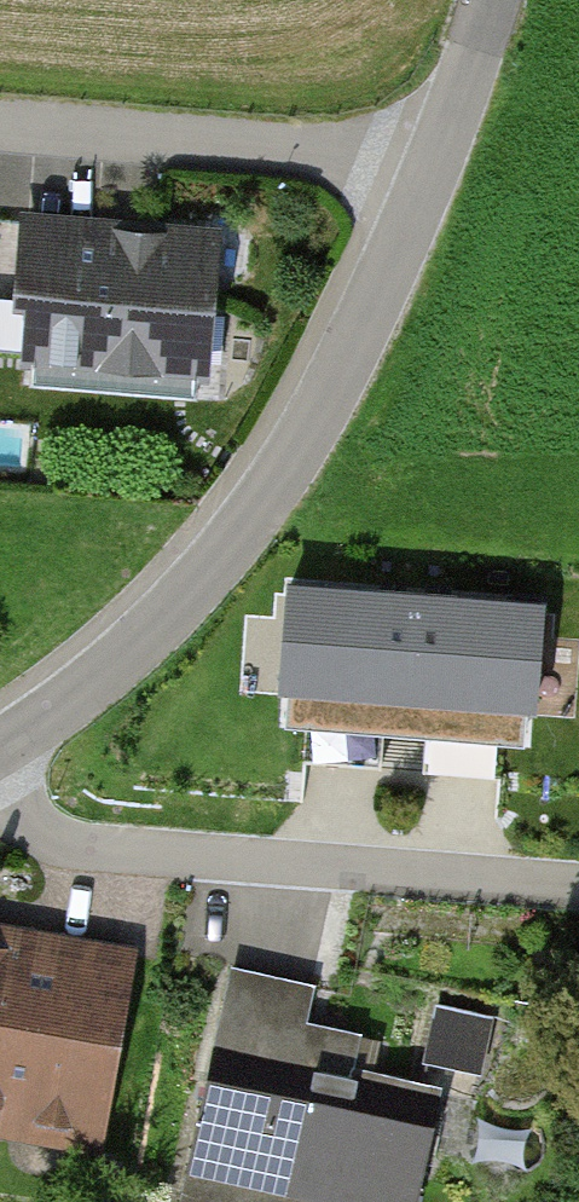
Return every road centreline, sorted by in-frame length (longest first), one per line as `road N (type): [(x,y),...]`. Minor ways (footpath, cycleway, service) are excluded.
road 1 (residential): [(0,745),(99,677),(248,525),(437,189)]
road 2 (residential): [(578,905),(77,843),(0,799)]
road 3 (residential): [(437,189),(317,159),(0,132)]
road 4 (residential): [(437,189),(503,0)]

